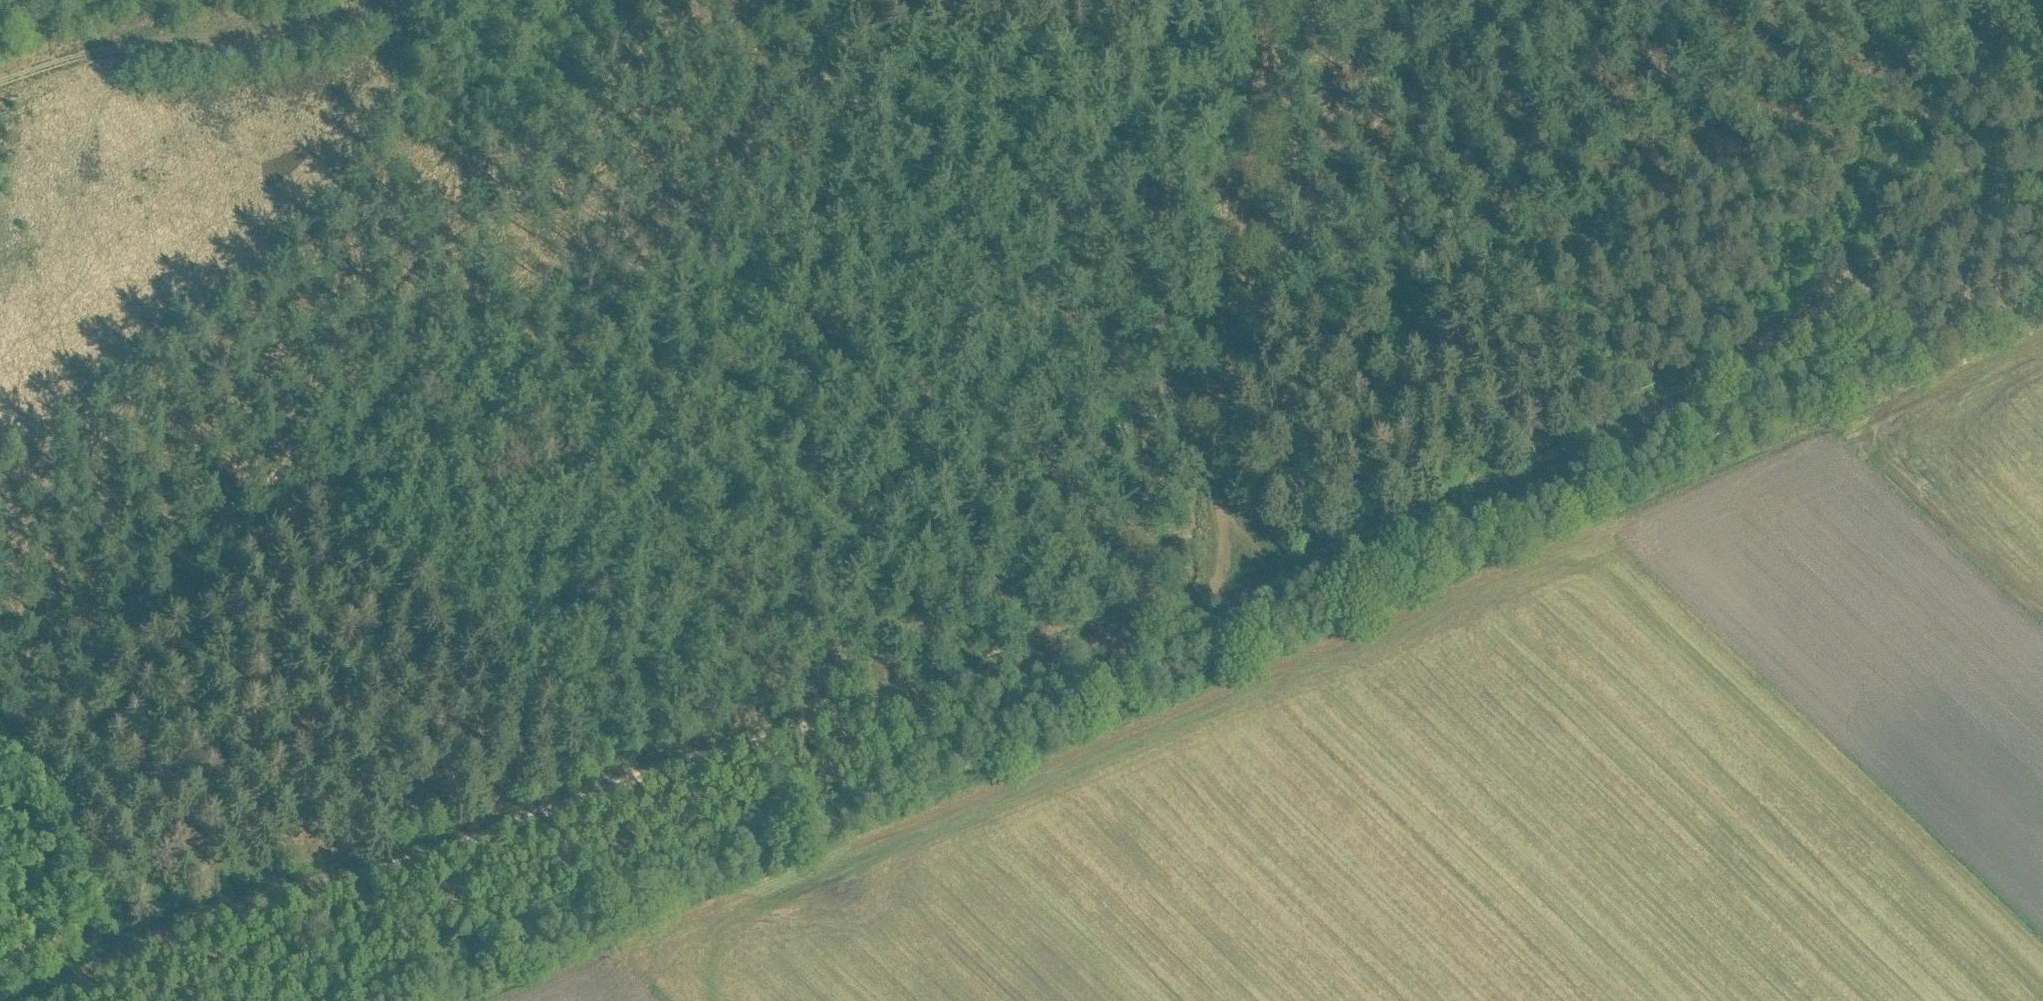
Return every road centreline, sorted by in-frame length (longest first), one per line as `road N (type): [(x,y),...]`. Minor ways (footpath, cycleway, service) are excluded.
road 1 (track): [(38,1000),(155,927),(308,873),(434,848),(748,733),(1260,587)]
road 2 (track): [(2042,186),(1998,201),(1577,462),(1309,575),(1260,587)]
road 3 (track): [(1260,587),(1214,489),(1214,425),(1266,0)]
road 4 (track): [(0,85),(139,47),(303,31),(400,0)]

